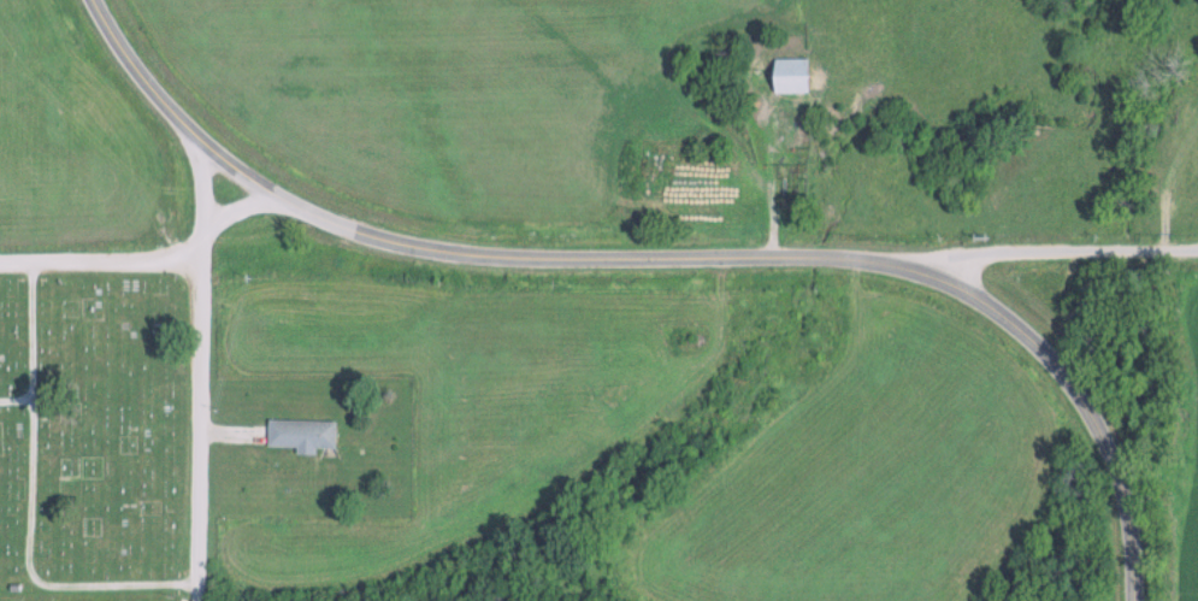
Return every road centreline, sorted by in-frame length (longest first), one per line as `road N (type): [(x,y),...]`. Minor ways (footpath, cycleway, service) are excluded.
road 1 (secondary): [(1138,600),(1134,514),(1097,401),(1064,360),(968,285),(916,265),(864,258),(501,258)]
road 2 (secondary): [(99,0),(122,43),(199,142),(279,202),(414,247),(501,258)]
road 3 (residential): [(195,600),(202,258)]
road 4 (residential): [(864,258),(1197,250)]
road 5 (residential): [(0,262),(202,258)]

